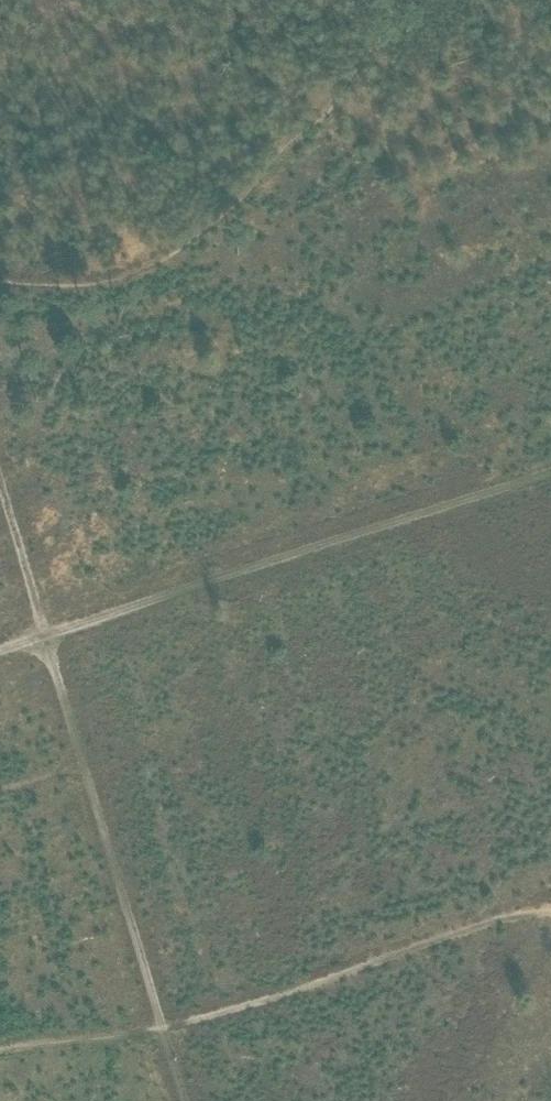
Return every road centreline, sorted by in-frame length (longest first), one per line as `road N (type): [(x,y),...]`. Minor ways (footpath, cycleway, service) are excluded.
road 1 (track): [(44,635),(550,469)]

